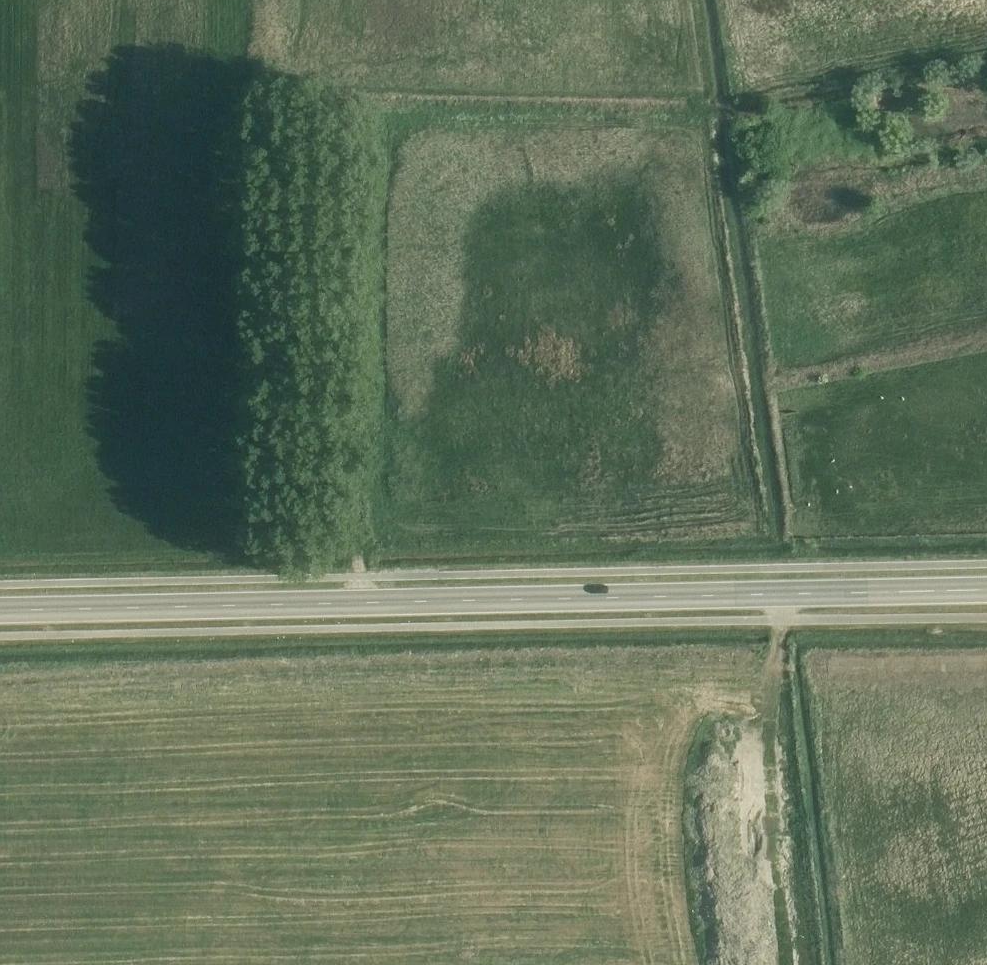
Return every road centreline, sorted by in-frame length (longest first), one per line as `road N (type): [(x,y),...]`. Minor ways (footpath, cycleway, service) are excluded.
road 1 (primary): [(0,610),(986,591)]

